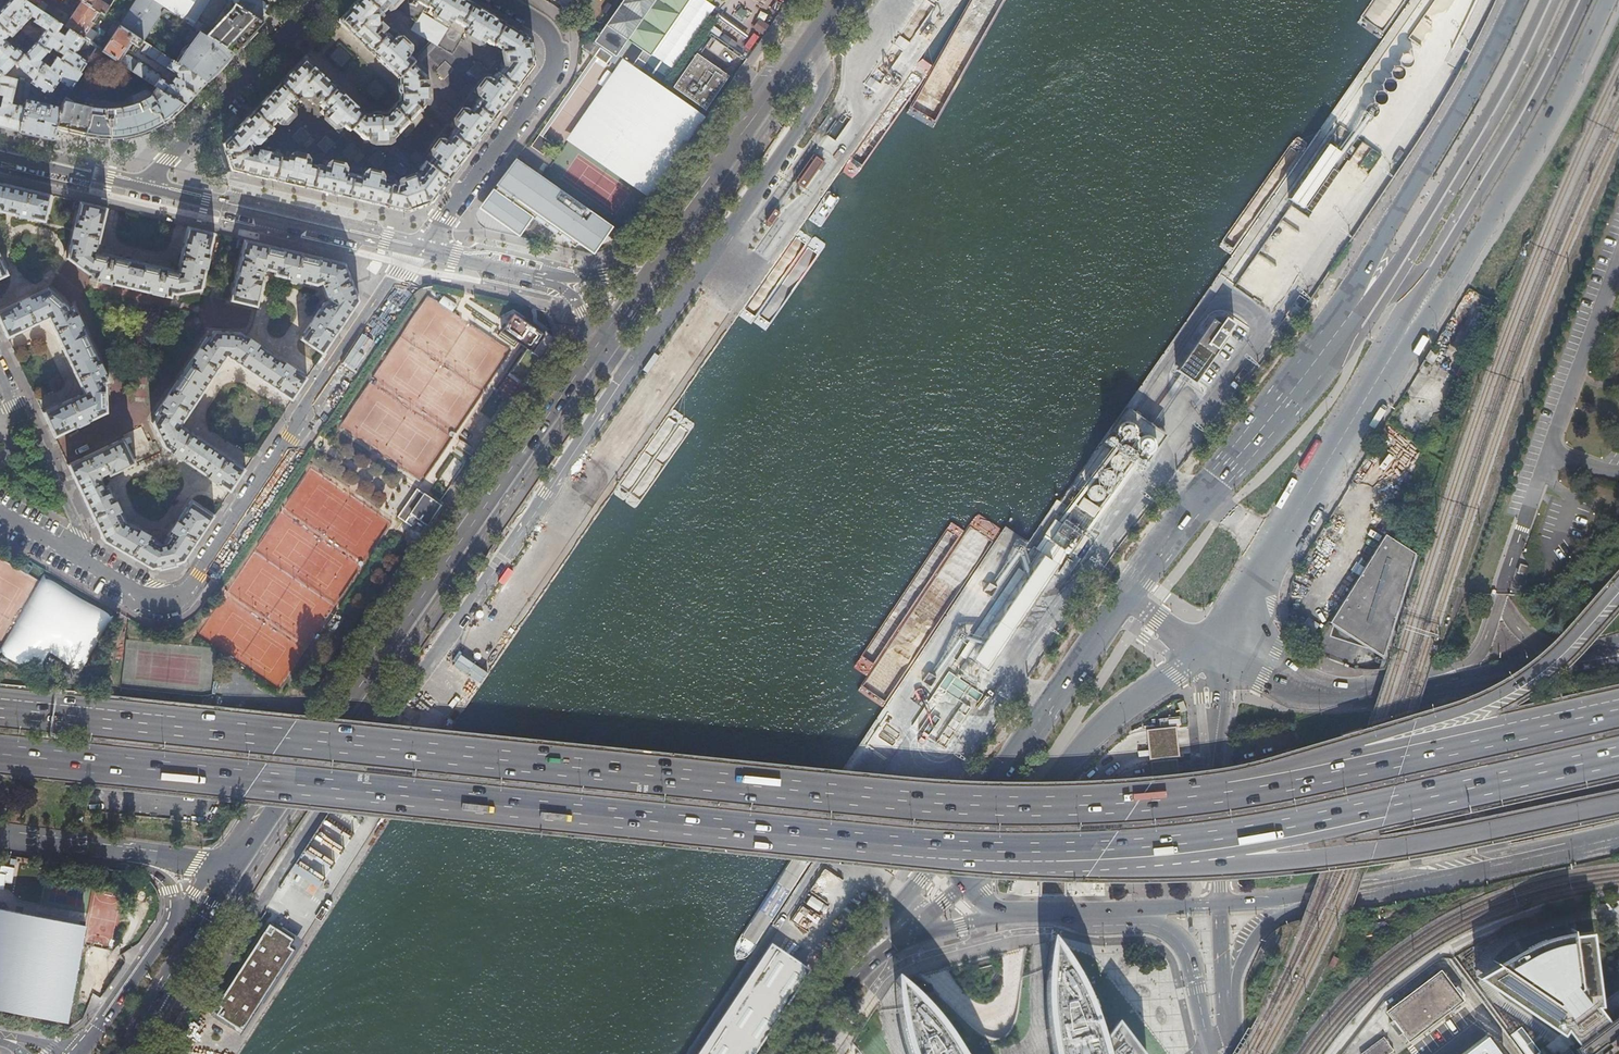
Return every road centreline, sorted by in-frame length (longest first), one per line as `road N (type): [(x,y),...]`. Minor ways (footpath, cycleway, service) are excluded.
road 1 (trunk): [(1332,770),(1140,800),(1002,804),(0,710)]
road 2 (trunk): [(0,753),(913,846),(1107,849)]
road 3 (primary): [(237,855),(591,344)]
road 4 (residential): [(420,252),(188,593),(153,601),(71,551)]
road 5 (trunk): [(1107,849),(1275,827),(1618,752)]
road 6 (trunk): [(1107,849),(1263,862),(1395,849),(1618,804)]
road 7 (primary): [(1407,328),(1559,107),(1610,0)]
road 8 (primary): [(1544,0),(1445,185),(1381,285),(1344,323)]
road 9 (primary): [(1210,650),(1407,328)]
road 10 (primary): [(1407,328),(1585,0)]
road 11 (primary): [(1516,0),(1344,323)]
road 12 (primary): [(1344,323),(1120,600)]
road 13 (trunk): [(1618,593),(1509,692),(1332,770)]
road 14 (primary): [(967,883),(1010,843),(1108,719),(1210,650)]
road 15 (residential): [(420,252),(554,71),(556,46),(545,24),(504,0)]
road 16 (trunk): [(1308,897),(1618,836)]
road 17 (primary): [(663,248),(838,0)]
road 18 (primary): [(1120,600),(948,842)]
road 19 (trunk): [(1618,705),(1332,770)]
road 20 (secondary): [(146,189),(420,252)]
road 21 (residential): [(146,189),(321,0)]
road 22 (secondary): [(1219,904),(1220,696),(1210,650)]
road 23 (primary): [(1430,693),(1317,690),(1210,650)]
road 24 (primary): [(130,1053),(237,855)]
road 25 (secondary): [(1134,908),(1188,955),(1211,1053)]
road 26 (trunk): [(1229,1032),(1245,956),(1272,922),(1308,897)]
road 27 (primary): [(176,920),(80,1053)]
road 28 (residential): [(20,412),(81,533),(71,551)]
road 29 (secondary): [(0,155),(146,189)]
road 30 (secondary): [(420,252),(557,280)]
road 31 (primary): [(0,835),(134,854)]
road 32 (secondary): [(1004,913),(1134,908)]
road 33 (secondary): [(1229,1032),(1219,904)]
road 34 (trunk): [(1618,643),(1502,684)]

